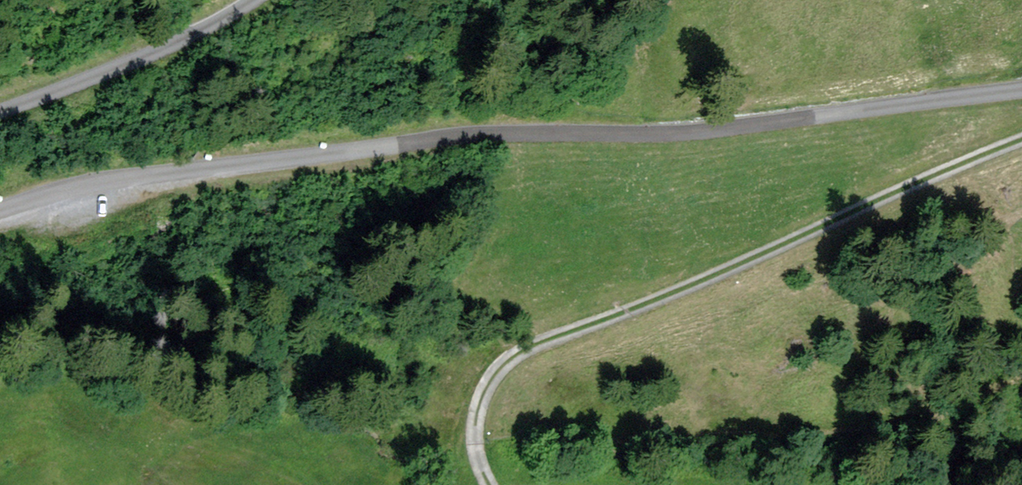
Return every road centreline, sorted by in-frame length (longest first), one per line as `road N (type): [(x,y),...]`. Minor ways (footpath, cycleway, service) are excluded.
road 1 (track): [(0,210),(144,177),(456,137),(667,135),(1021,89)]
road 2 (track): [(488,484),(476,442),(480,402),(510,359),(1021,140)]
road 3 (track): [(253,0),(156,53),(0,109)]

